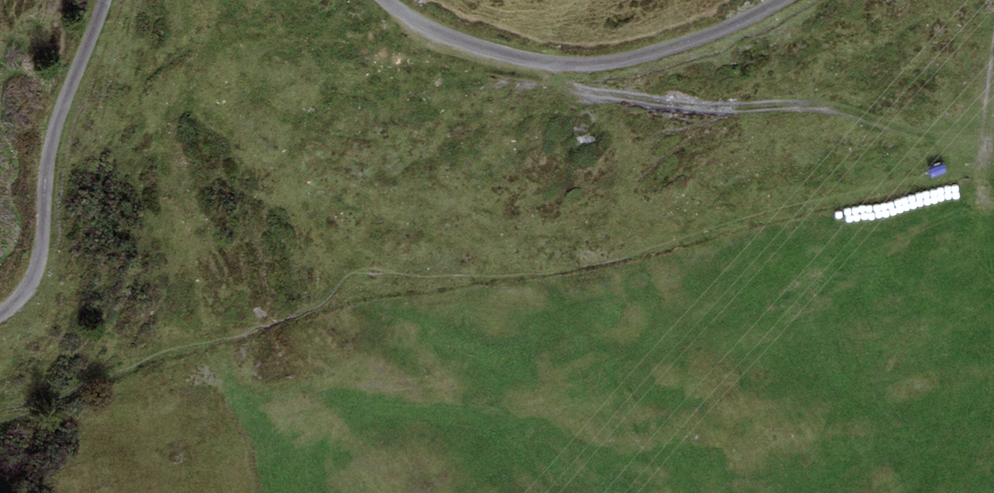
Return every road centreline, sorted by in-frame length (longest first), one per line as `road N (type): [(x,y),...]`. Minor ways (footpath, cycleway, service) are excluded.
road 1 (unclassified): [(802,0),(655,53),(548,68),(467,49),(378,0)]
road 2 (track): [(548,68),(674,107),(981,126)]
road 3 (unclassified): [(112,0),(54,148),(40,263),(26,291),(0,312)]
road 4 (track): [(993,78),(981,126),(988,207)]

